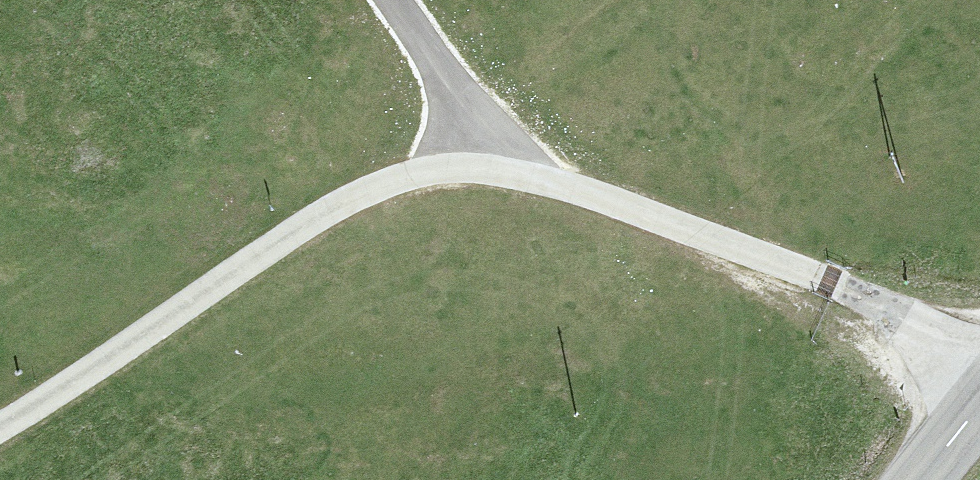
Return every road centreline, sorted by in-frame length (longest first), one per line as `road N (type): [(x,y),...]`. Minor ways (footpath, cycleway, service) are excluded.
road 1 (unclassified): [(463,167),(600,197),(827,281),(979,370)]
road 2 (unclassified): [(0,427),(304,224),(399,178),(463,167)]
road 3 (unclassified): [(392,0),(451,91),(463,167)]

